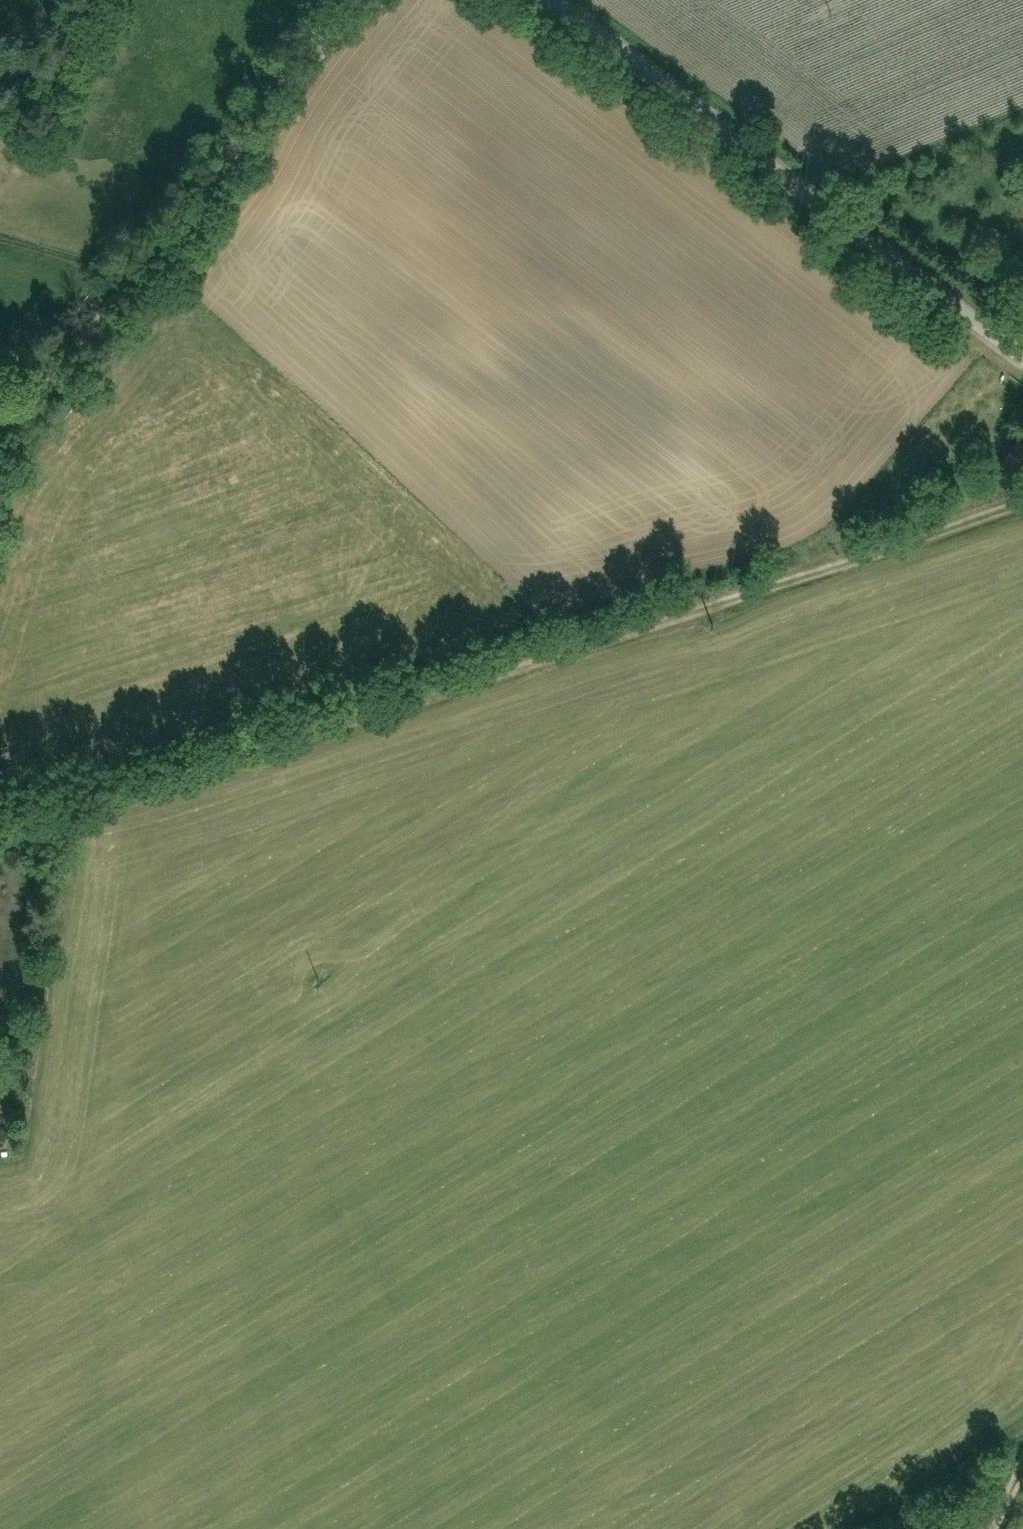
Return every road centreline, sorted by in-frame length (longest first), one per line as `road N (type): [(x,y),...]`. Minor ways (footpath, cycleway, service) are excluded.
road 1 (track): [(0,834),(1022,508)]
road 2 (residential): [(554,0),(1022,368)]
road 3 (residential): [(357,0),(0,440)]

